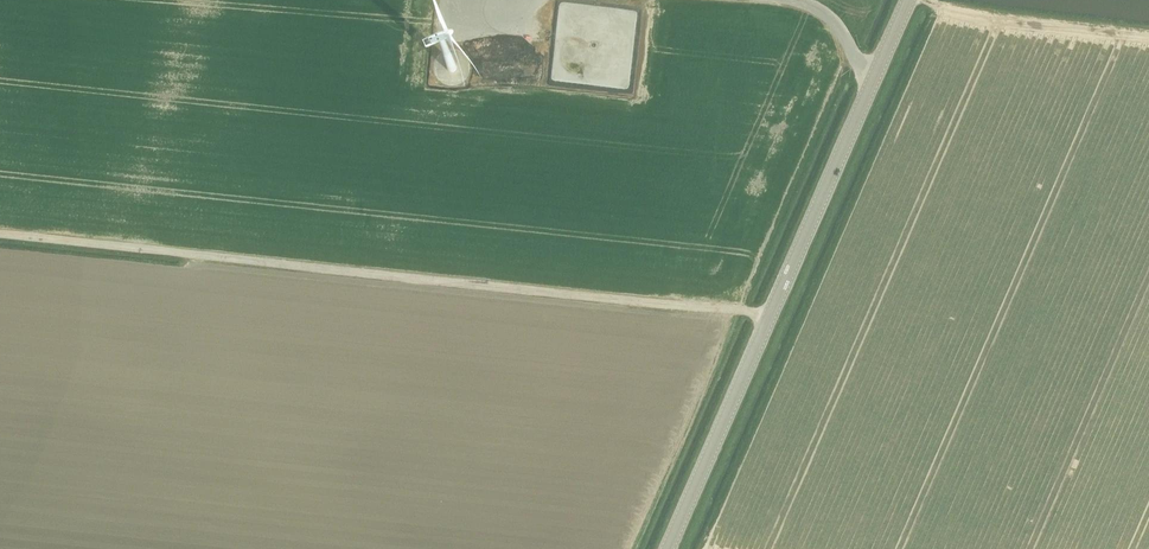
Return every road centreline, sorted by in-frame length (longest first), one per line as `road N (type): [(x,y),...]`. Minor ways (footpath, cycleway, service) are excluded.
road 1 (tertiary): [(667,548),(907,0)]

